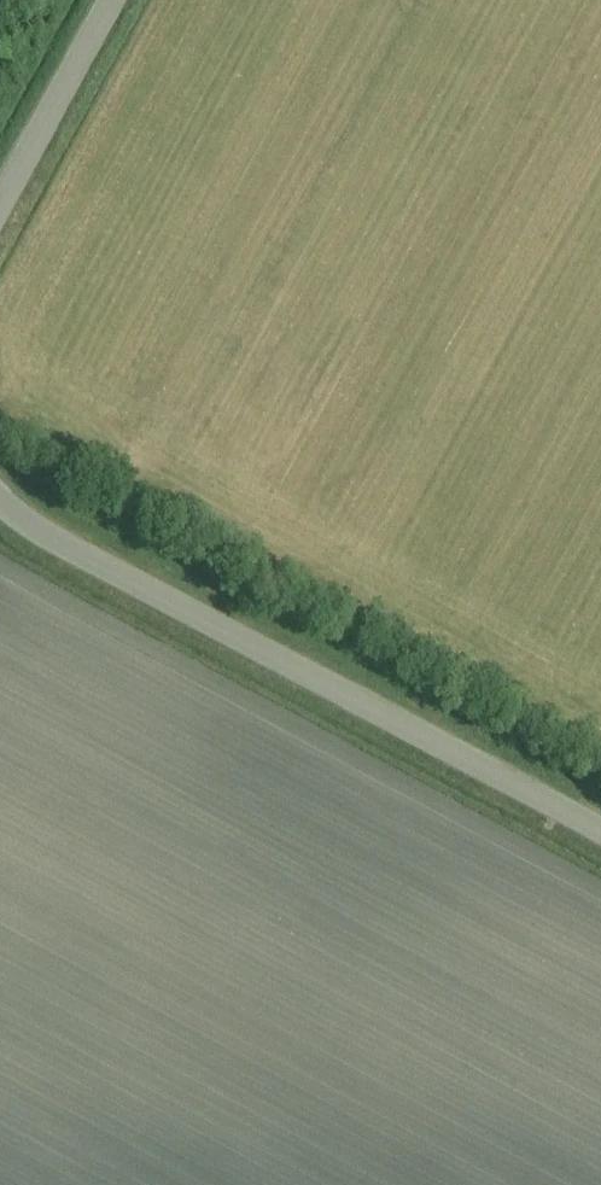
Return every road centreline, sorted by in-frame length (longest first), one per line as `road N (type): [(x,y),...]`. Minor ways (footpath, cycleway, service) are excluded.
road 1 (unclassified): [(600,827),(21,520),(0,499)]
road 2 (unclassified): [(0,204),(111,0)]

